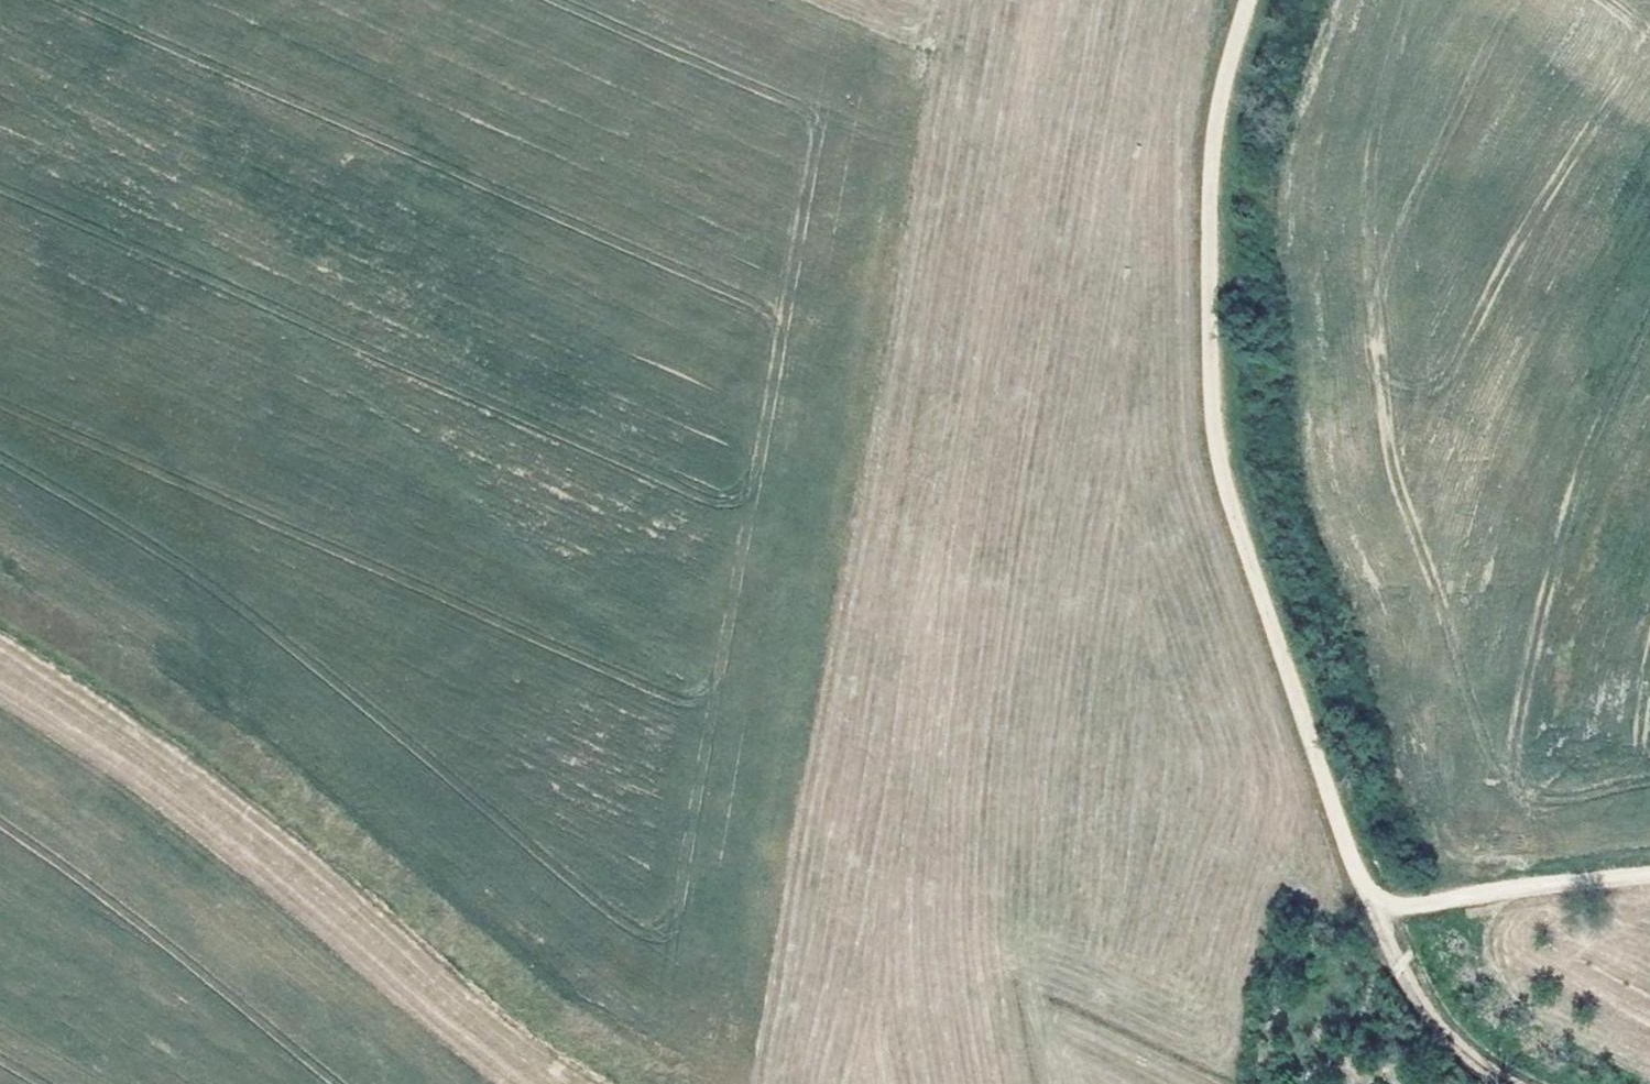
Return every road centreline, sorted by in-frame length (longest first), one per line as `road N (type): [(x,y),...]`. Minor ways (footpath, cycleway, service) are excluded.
road 1 (track): [(1247,0),(1219,91),(1209,165),(1207,359),(1218,473),(1299,727),(1372,922),(1444,1045),(1492,1083)]
road 2 (track): [(1372,922),(1649,870)]

